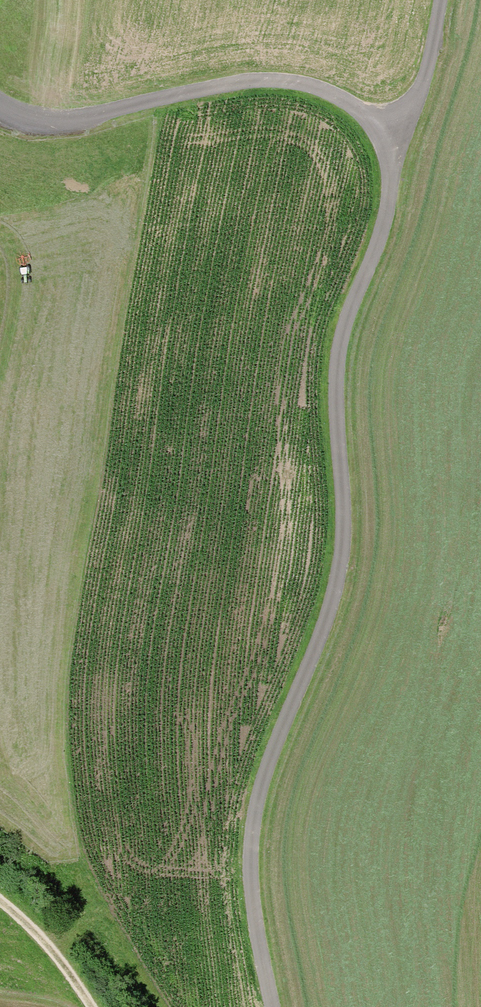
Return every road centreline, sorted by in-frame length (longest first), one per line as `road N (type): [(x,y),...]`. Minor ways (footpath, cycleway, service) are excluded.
road 1 (unclassified): [(272,1006),(247,843),(261,774),(327,622),(341,470),(334,379),(351,307),(385,223),(392,133)]
road 2 (unclassified): [(392,133),(316,92),(284,85),(255,84),(70,127),(23,124),(0,111)]
road 3 (unclassified): [(392,133),(420,96),(441,0)]
road 4 (track): [(0,908),(37,935),(88,1006)]

